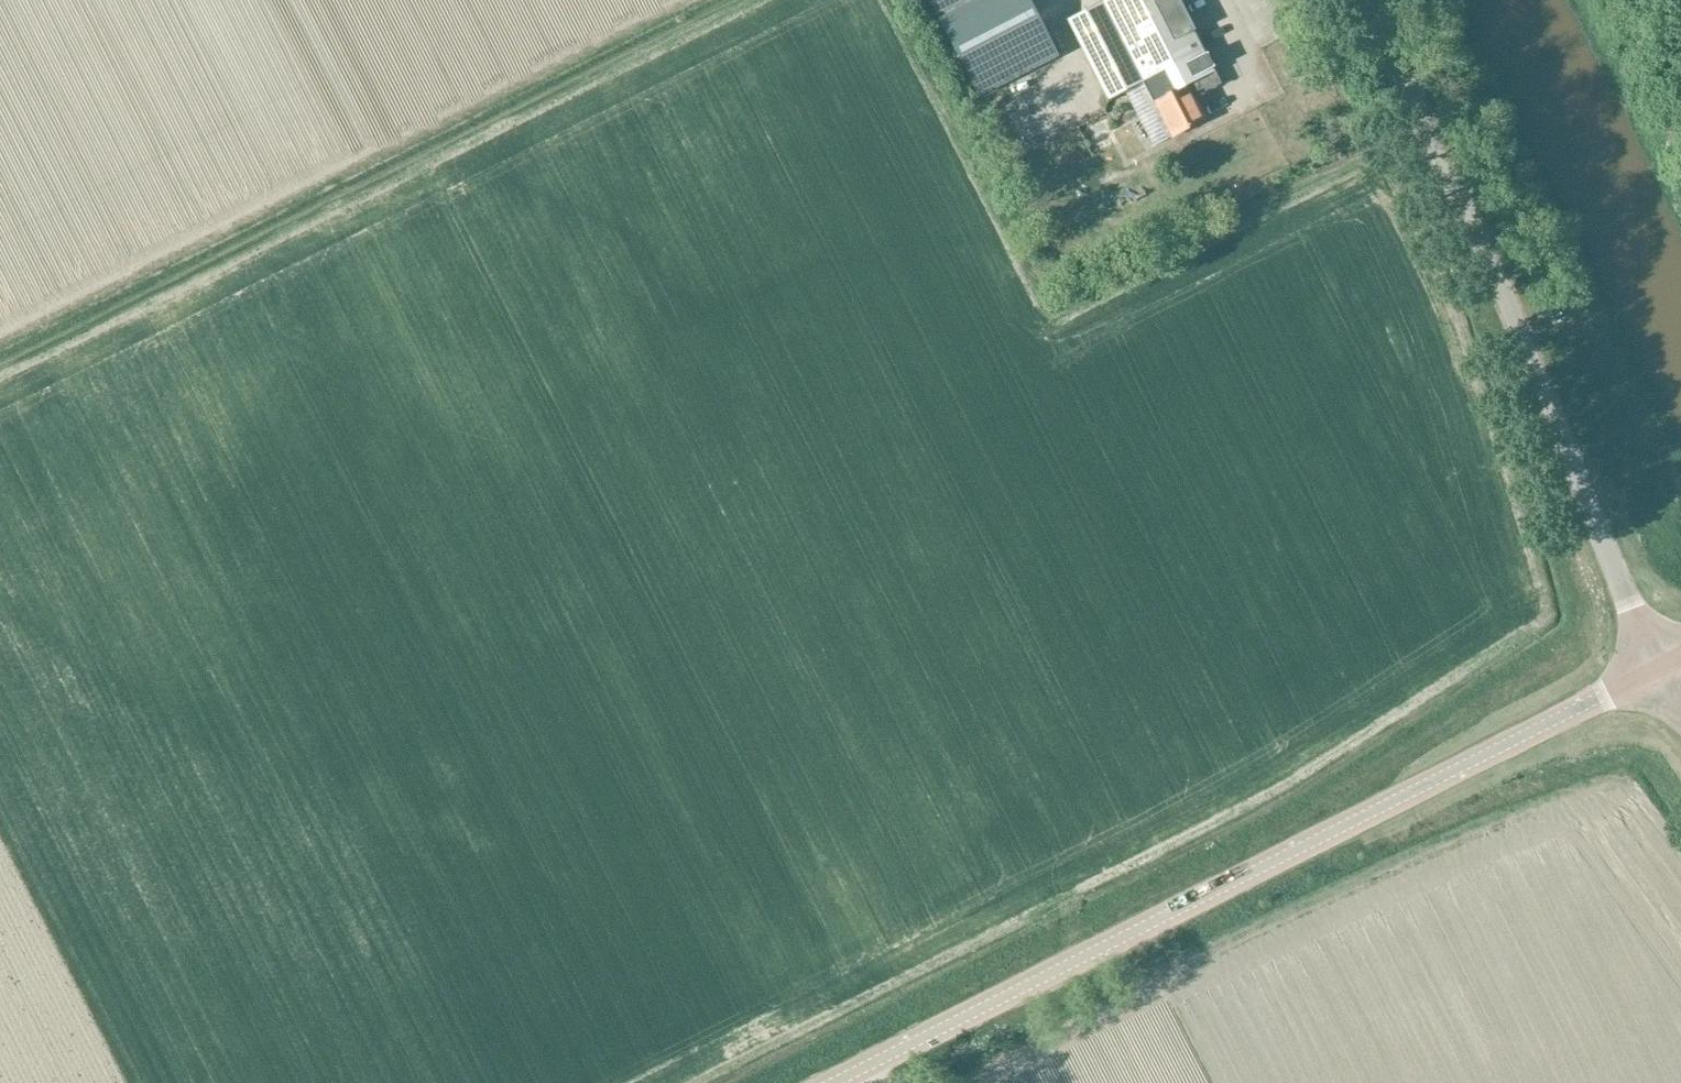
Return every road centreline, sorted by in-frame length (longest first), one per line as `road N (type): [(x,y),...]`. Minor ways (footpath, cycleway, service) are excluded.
road 1 (unclassified): [(859,1082),(1664,684)]
road 2 (unclassified): [(1664,684),(1506,297),(1361,0)]

